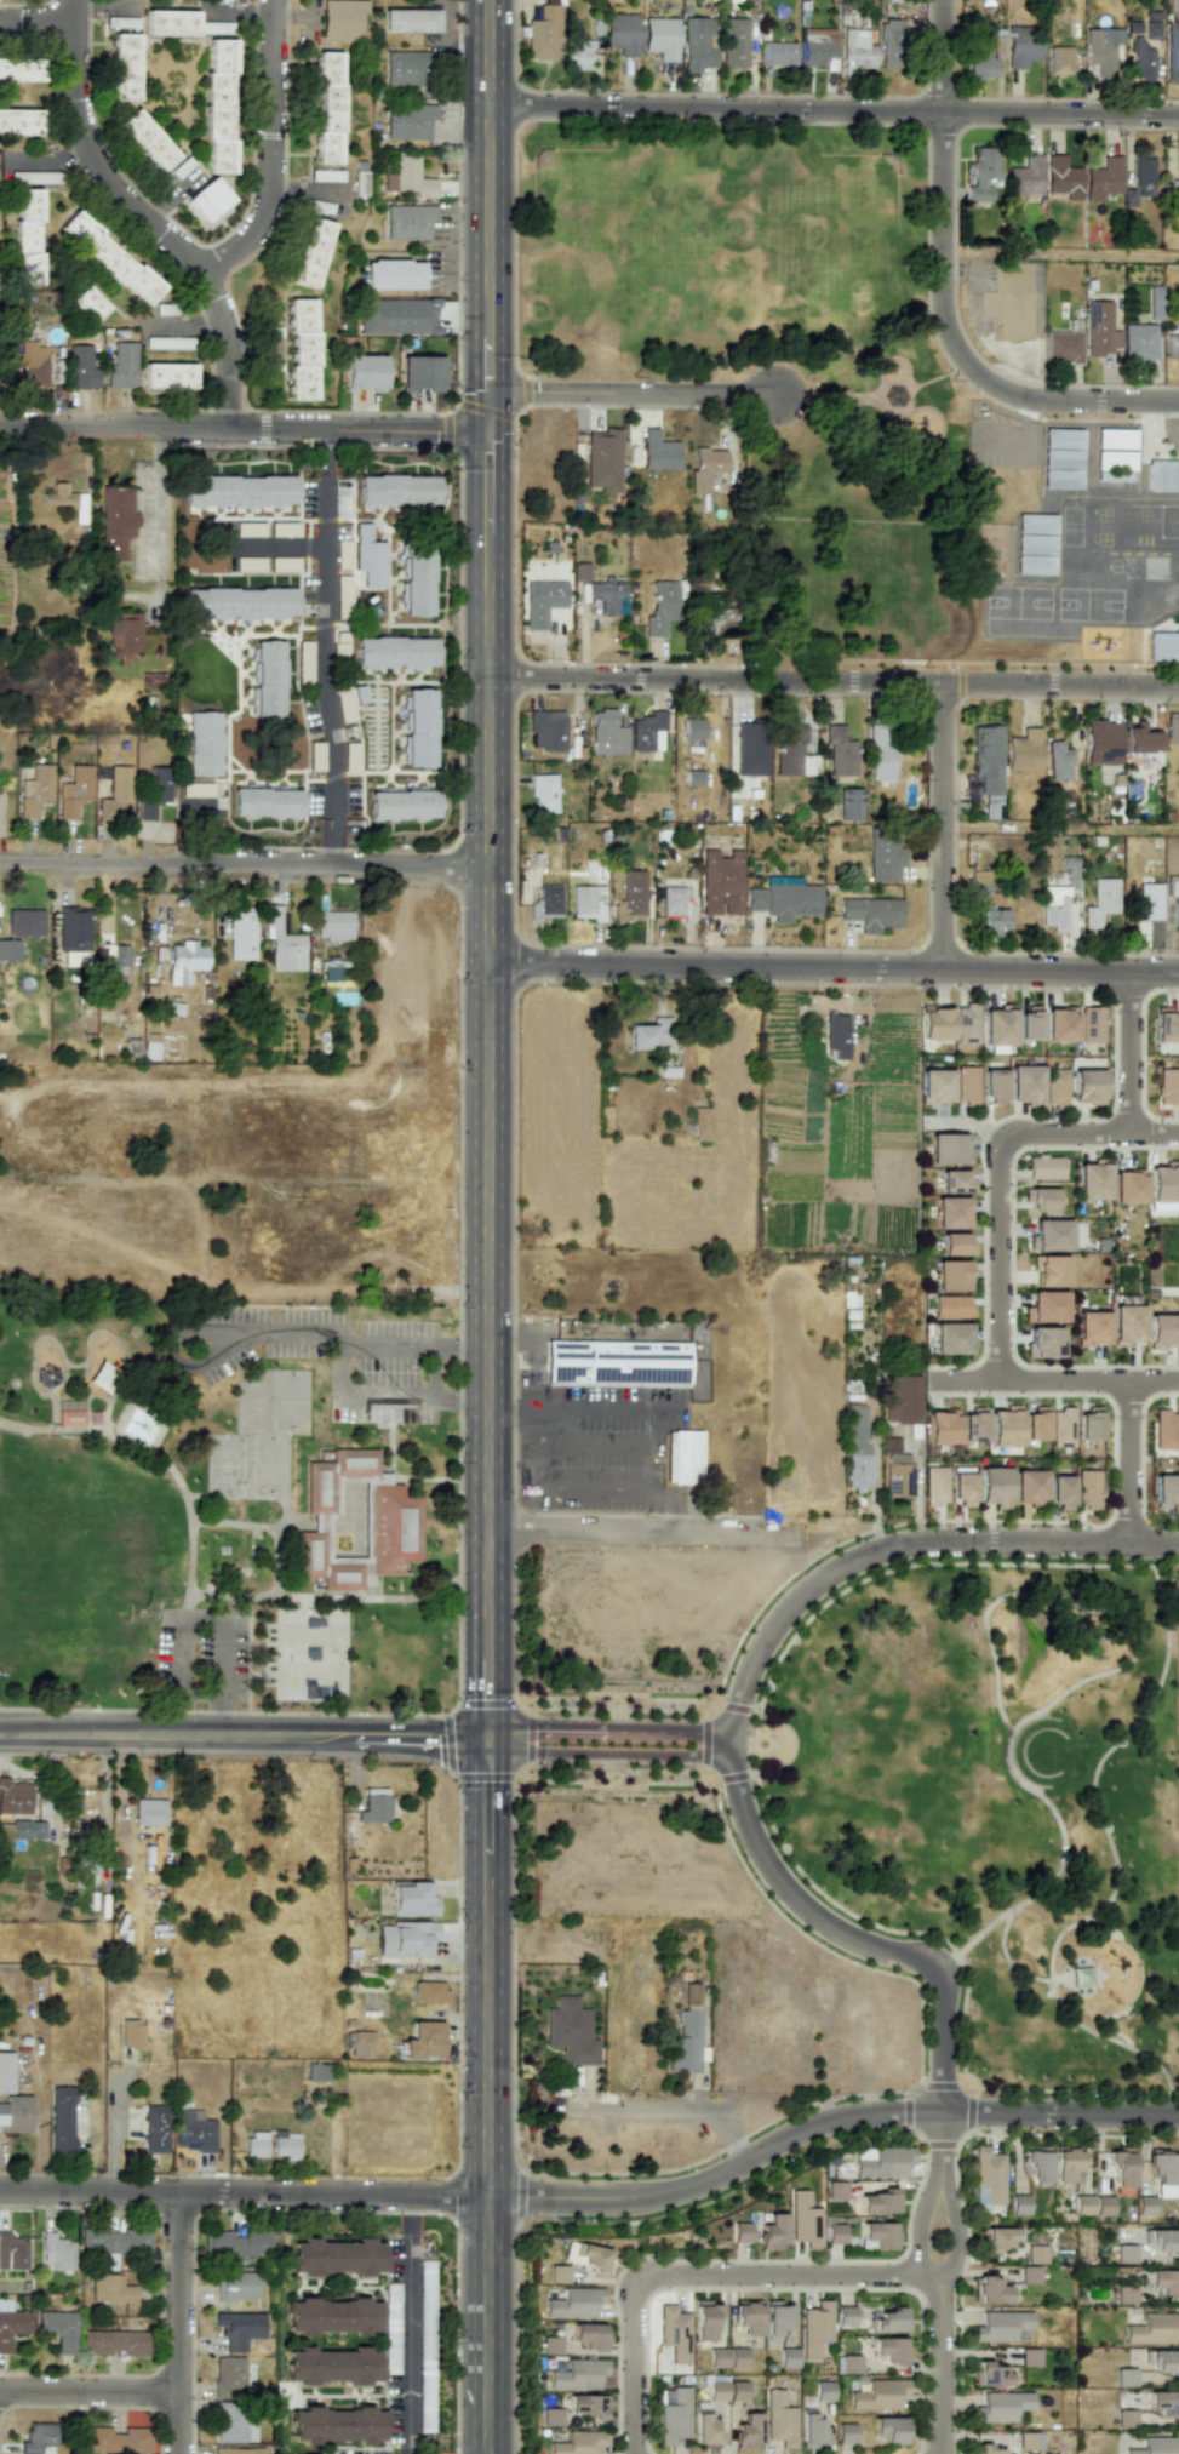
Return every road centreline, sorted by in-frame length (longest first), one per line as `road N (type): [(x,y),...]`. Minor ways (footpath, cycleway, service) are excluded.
road 1 (secondary): [(483,1534),(483,0)]
road 2 (residential): [(0,2189),(633,2200),(697,2187),(808,2130),(882,2112),(1178,2117)]
road 3 (residential): [(935,1540),(857,1560),(791,1607),(749,1676),(736,1756),(754,1834),(807,1906),(865,1943),(946,1962),(943,2453)]
road 4 (residential): [(483,963),(1178,973)]
road 5 (residential): [(483,107),(1178,116)]
road 6 (residential): [(483,680),(1178,688)]
road 7 (secondary): [(0,1733),(483,1740)]
road 8 (residential): [(0,424),(483,430)]
road 9 (residential): [(0,860),(483,866)]
road 10 (residential): [(944,2275),(643,2277),(634,2290),(634,2453)]
road 11 (residential): [(231,427),(230,338),(214,293),(189,256),(107,175),(87,137),(73,0)]
road 12 (residential): [(328,428),(332,865)]
road 13 (residential): [(1001,1382),(1001,1136),(1127,1133)]
road 14 (secondary): [(482,2103),(483,1740)]
road 15 (residential): [(960,351),(944,304),(943,0)]
road 16 (secondary): [(483,2453),(482,2103)]
road 17 (residential): [(204,275),(252,235),(269,200),(273,0)]
road 18 (residential): [(483,1534),(779,1538)]
road 19 (residential): [(483,394),(777,397)]
road 20 (residential): [(945,971),(943,685)]
road 21 (residential): [(179,2453),(178,2192)]
road 22 (residential): [(483,1740),(736,1745)]
road 23 (residential): [(935,1540),(1178,1544)]
road 24 (residential): [(960,351),(986,378),(1031,396),(1178,400)]
road 25 (secondary): [(483,1740),(483,1534)]
road 26 (residential): [(744,2166),(704,2110),(571,2107)]
road 27 (residential): [(0,2390),(179,2393)]
road 28 (residential): [(1178,1383),(1001,1382)]
road 29 (residential): [(1129,972),(1127,1133)]
road 30 (residential): [(1128,1543),(1128,1383)]

